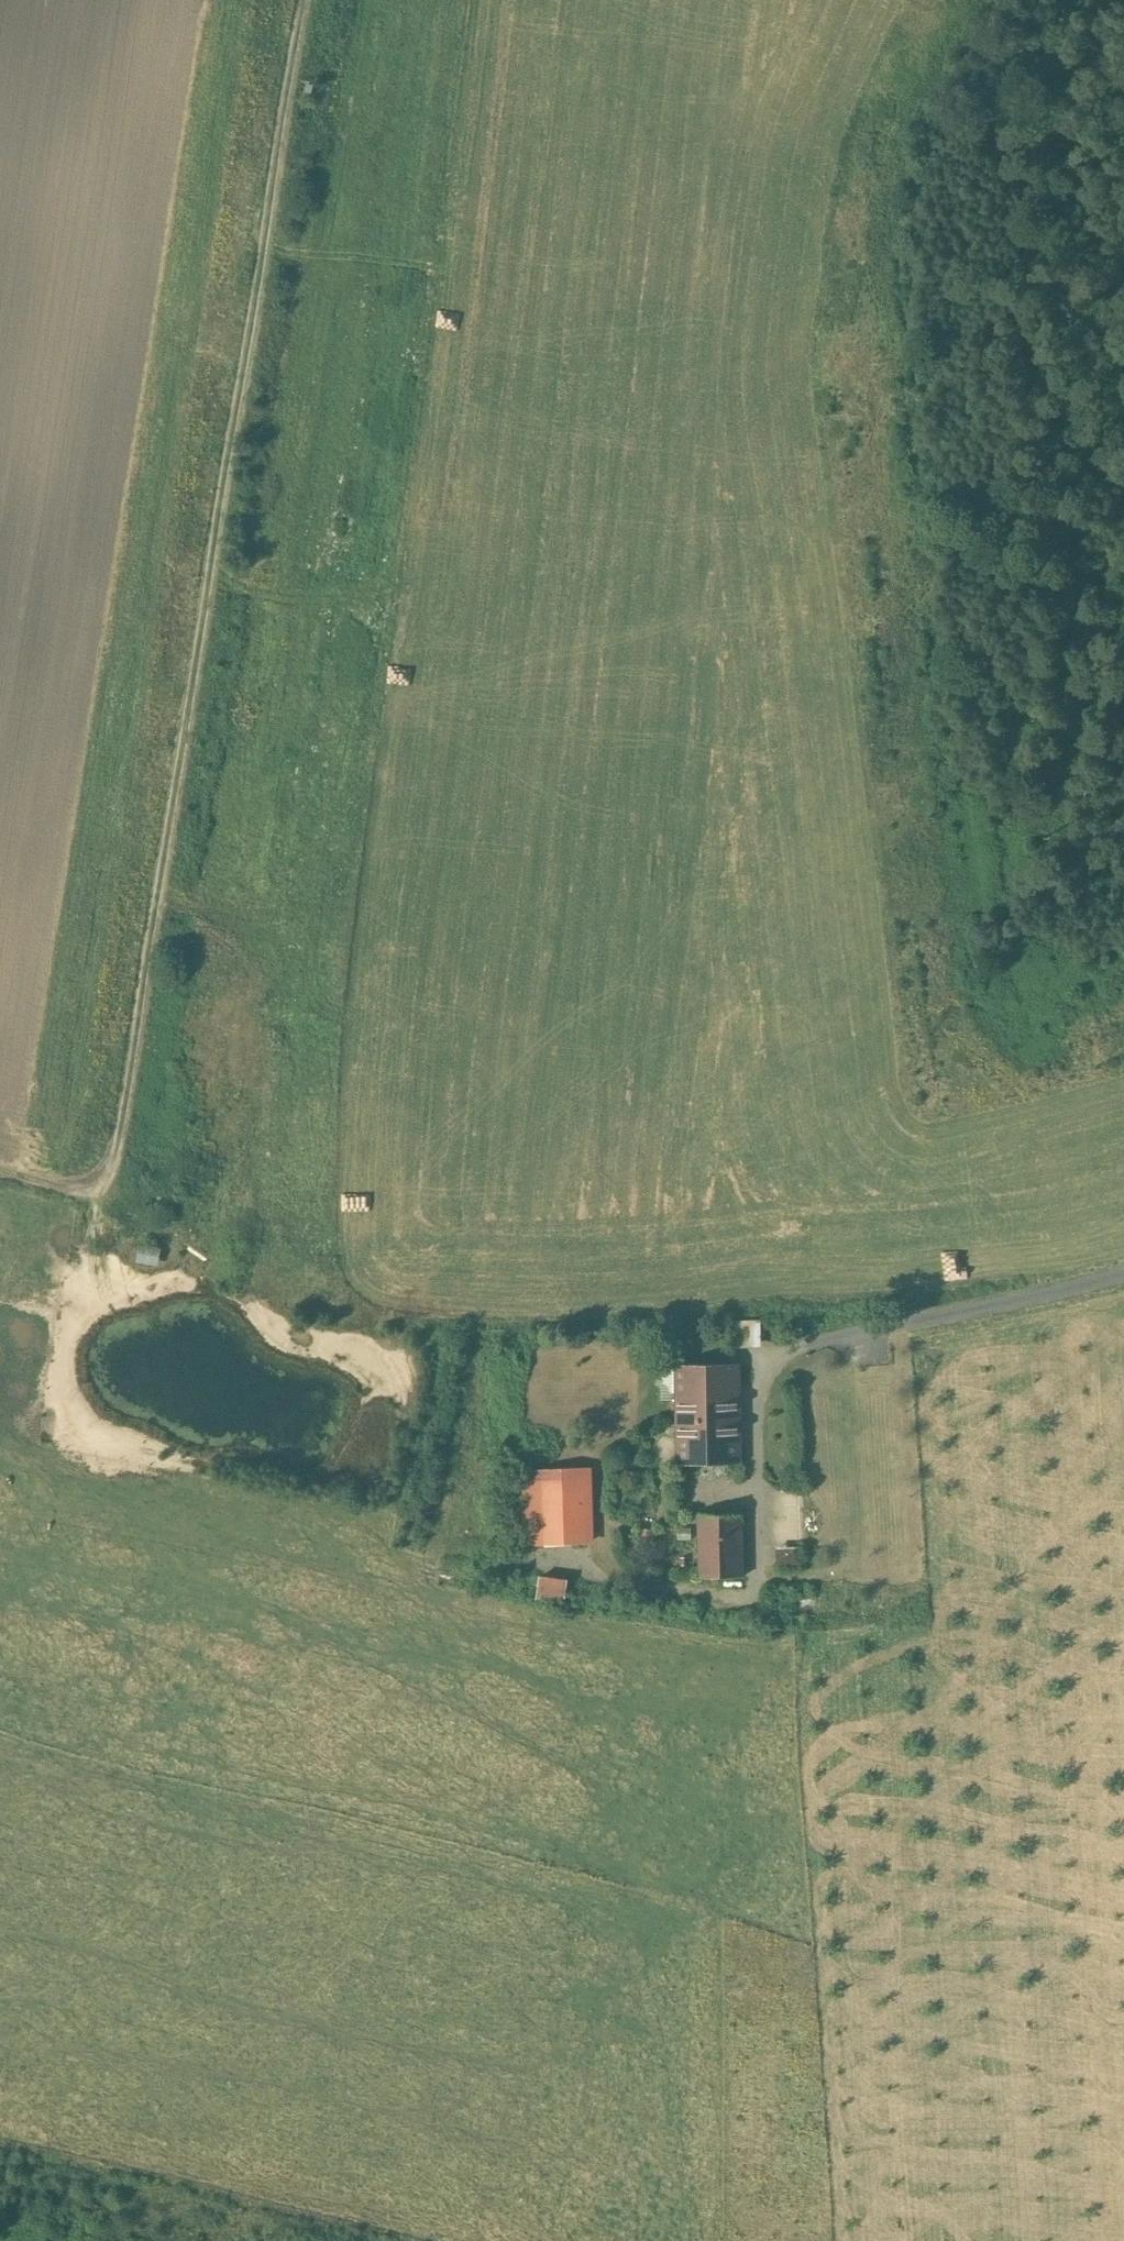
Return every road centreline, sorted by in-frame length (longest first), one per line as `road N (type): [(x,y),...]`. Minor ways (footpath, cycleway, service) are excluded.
road 1 (track): [(0,1174),(66,1190),(105,1176),(122,1123),(305,0)]

